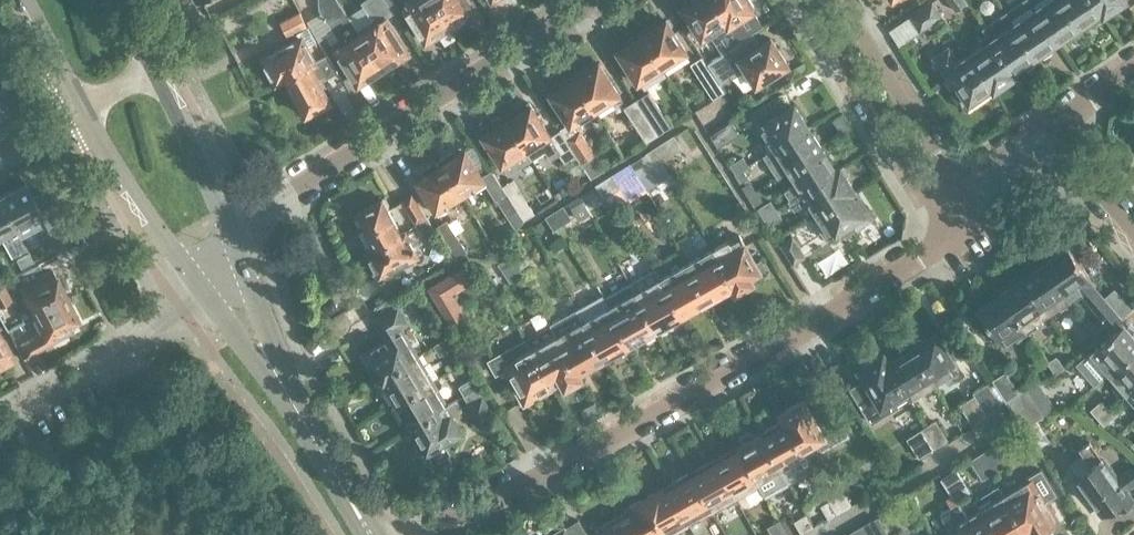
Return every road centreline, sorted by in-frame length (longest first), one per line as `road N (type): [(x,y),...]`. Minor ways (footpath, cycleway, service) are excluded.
road 1 (residential): [(434,534),(821,319),(963,229)]
road 2 (residential): [(239,240),(290,192),(594,0)]
road 3 (residential): [(0,419),(140,343),(200,282)]
road 4 (residential): [(805,0),(912,169),(939,186)]
road 5 (residential): [(939,186),(936,154),(840,0)]
road 6 (tertiary): [(85,108),(200,282)]
road 7 (tertiary): [(239,240),(157,69)]
road 8 (tertiary): [(296,406),(239,240)]
road 9 (tertiary): [(200,282),(296,406)]
road 10 (tertiary): [(373,534),(296,406)]
road 11 (residential): [(963,229),(1052,124)]
road 12 (residential): [(1133,222),(1052,124)]
road 13 (tertiary): [(27,0),(85,108)]

